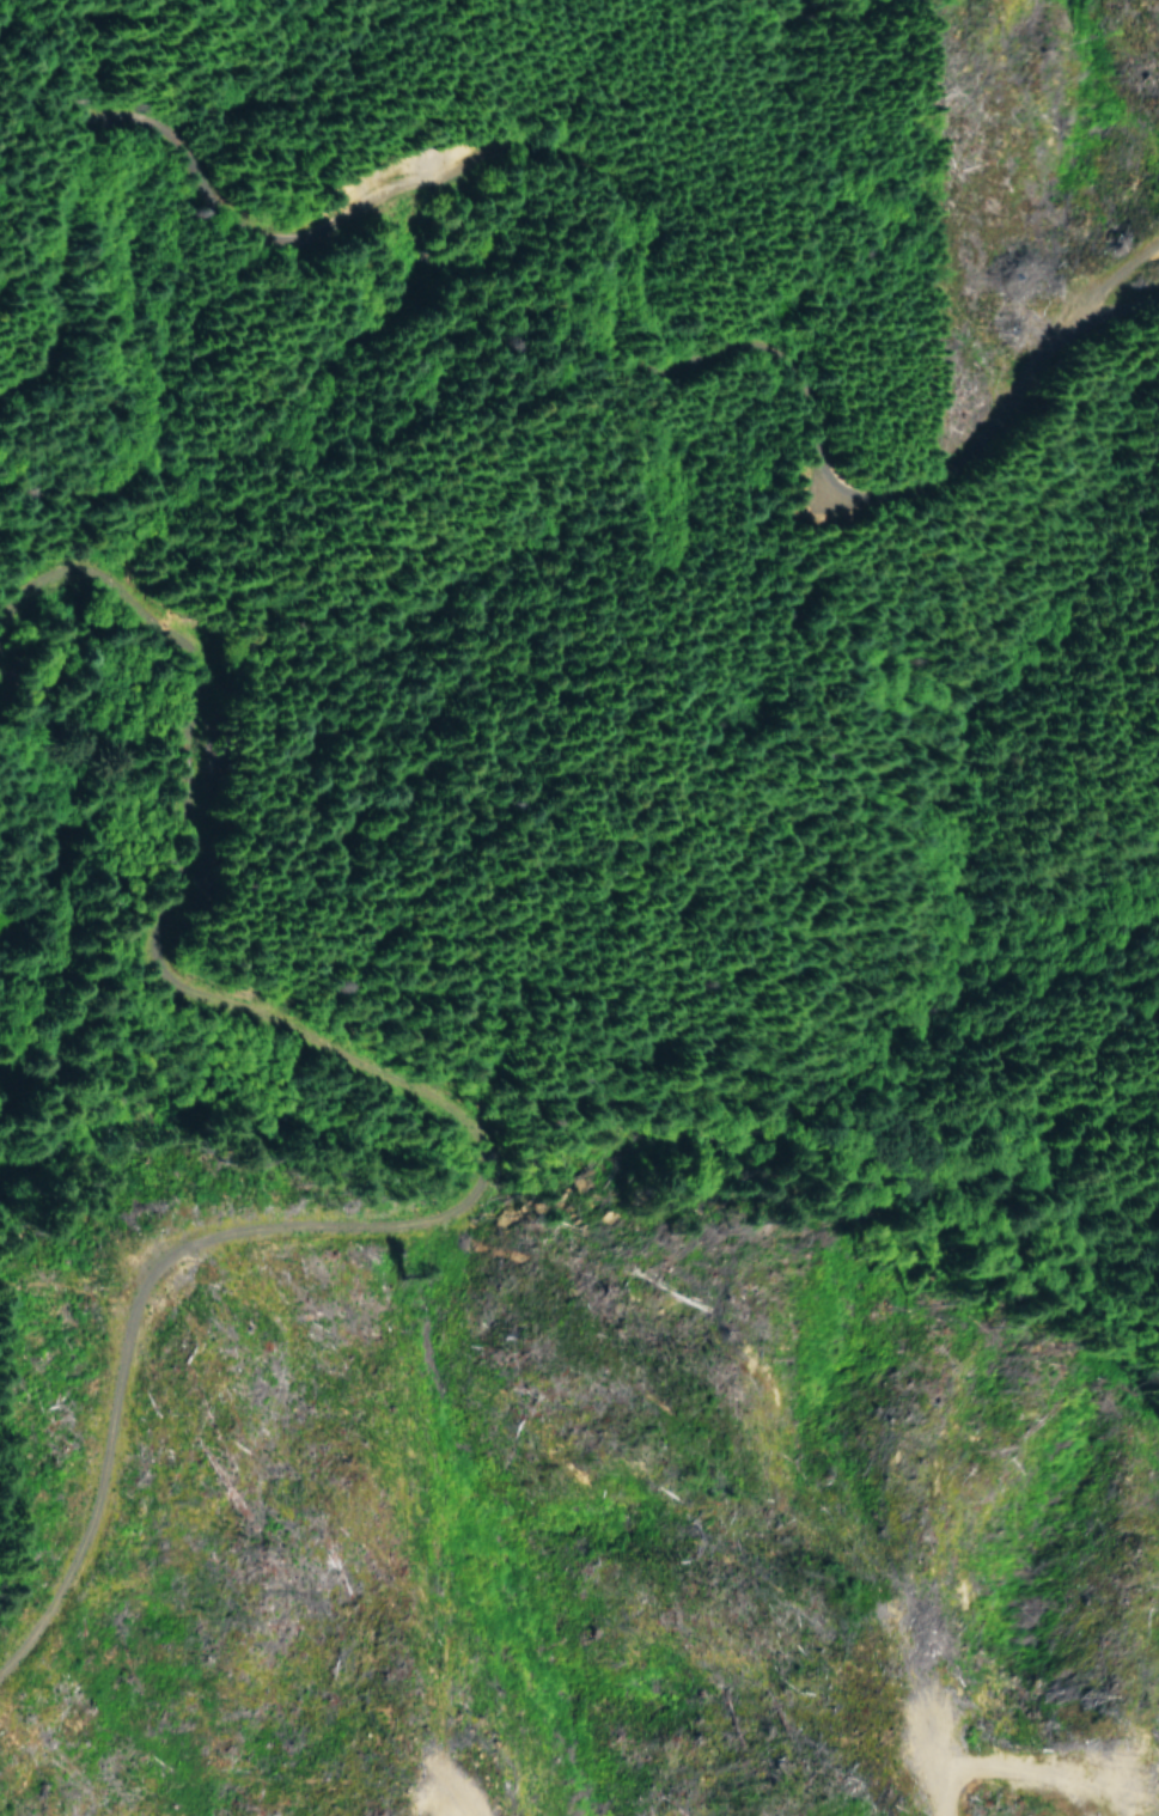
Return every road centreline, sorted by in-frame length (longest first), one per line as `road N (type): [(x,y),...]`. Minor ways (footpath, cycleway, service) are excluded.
road 1 (track): [(0,154),(138,215),(395,129),(431,179),(423,251),(466,294),(610,367),(738,504),(853,453),(953,346),(1011,303),(1097,303),(1154,346),(1158,398)]
road 2 (track): [(0,1585),(72,1530),(93,1358),(151,1272),(251,1207),(323,1107),(344,1028),(294,913),(115,827),(37,676),(0,657)]
road 3 (track): [(1055,1718),(902,1656),(856,1731),(894,1815)]

